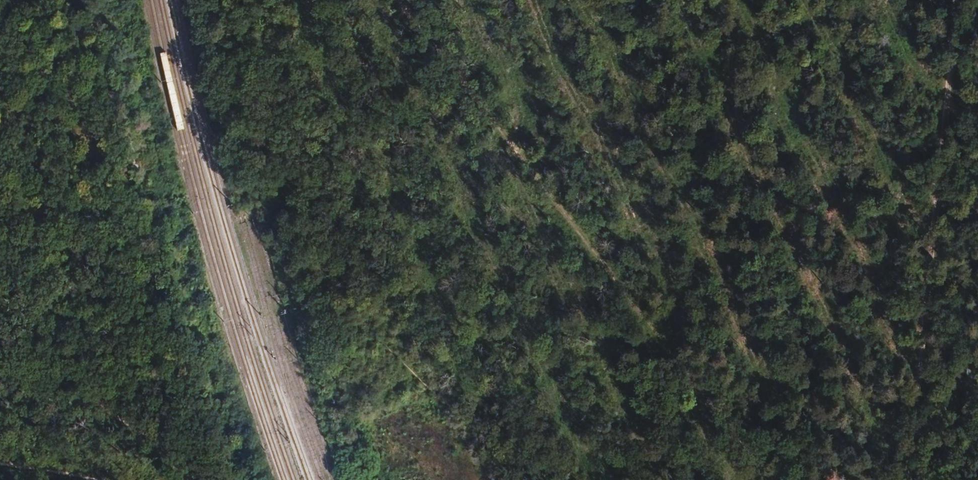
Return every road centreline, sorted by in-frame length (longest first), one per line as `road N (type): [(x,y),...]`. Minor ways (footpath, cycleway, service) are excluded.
road 1 (track): [(395,0),(768,479)]
road 2 (track): [(955,0),(910,479)]

